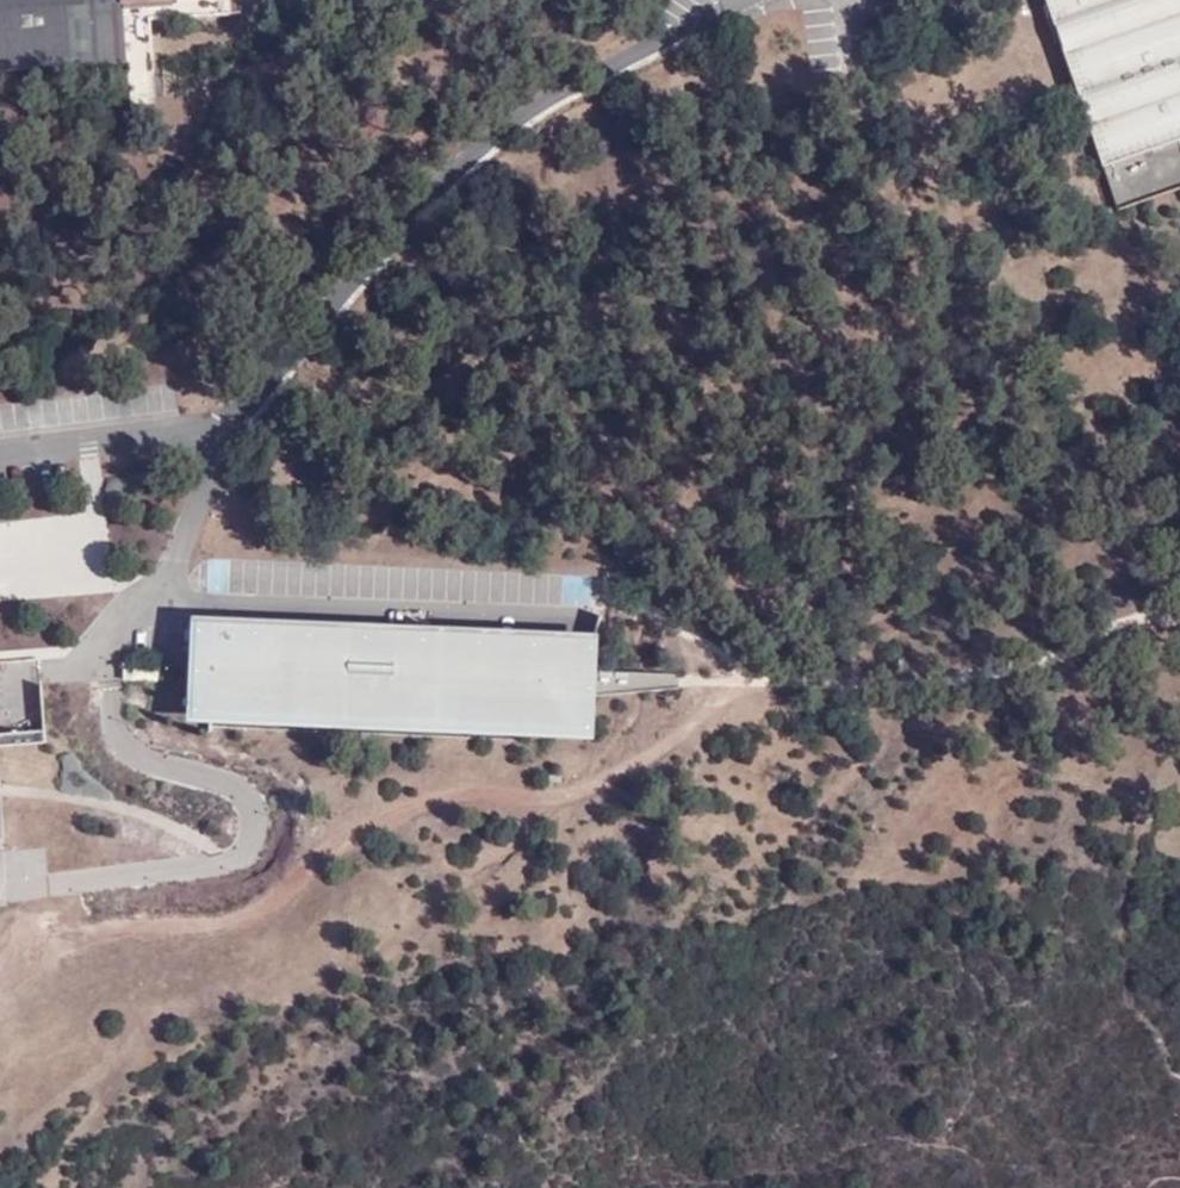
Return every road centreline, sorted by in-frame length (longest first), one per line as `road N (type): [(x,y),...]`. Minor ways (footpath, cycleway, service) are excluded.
road 1 (residential): [(158,622),(95,675),(116,736),(143,760),(245,792),(259,829),(238,858),(26,883)]

